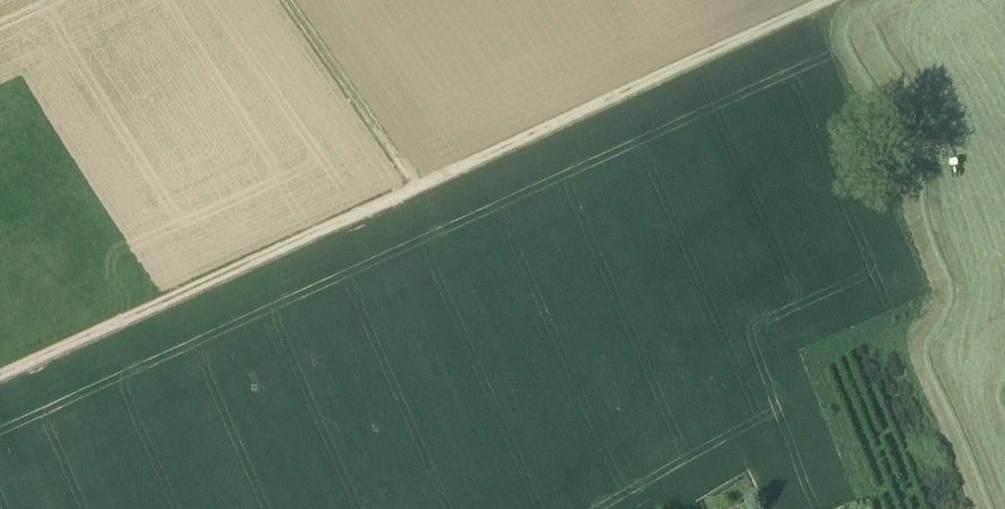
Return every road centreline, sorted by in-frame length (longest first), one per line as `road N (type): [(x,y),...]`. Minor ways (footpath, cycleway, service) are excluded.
road 1 (track): [(0,382),(844,0)]
road 2 (track): [(421,191),(293,0)]

